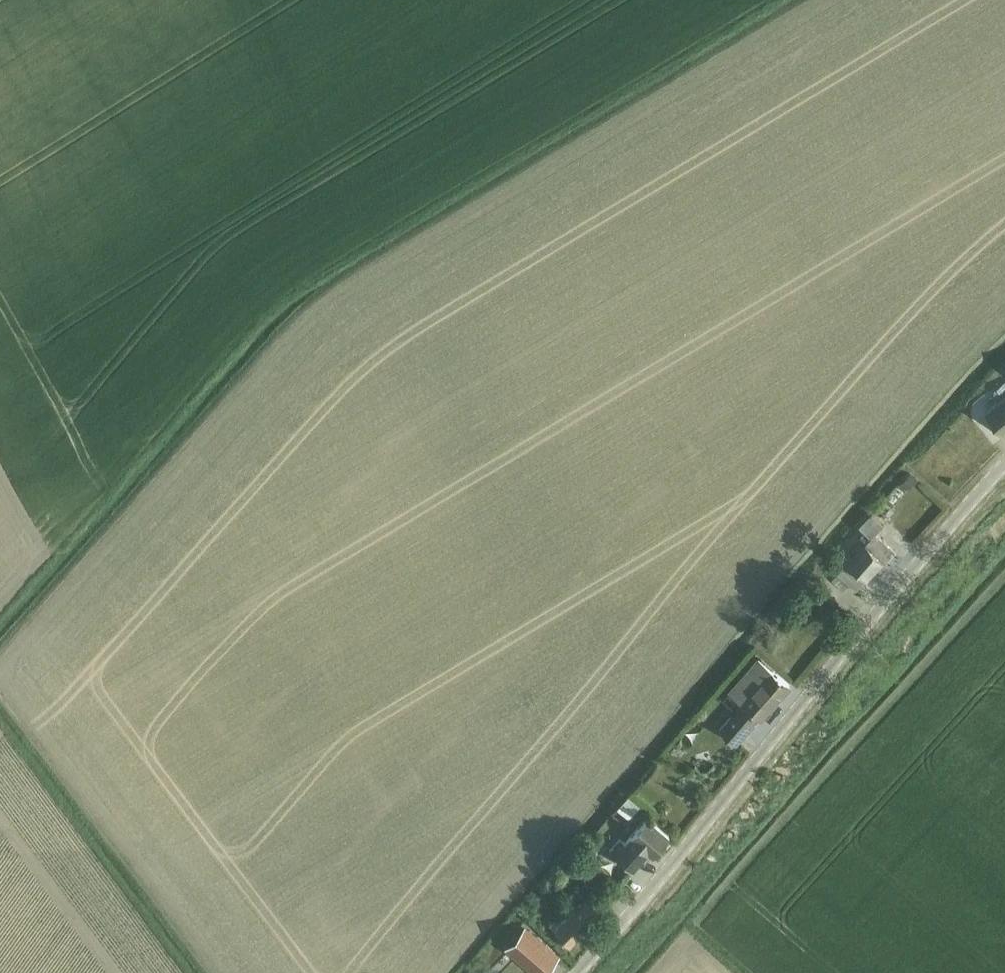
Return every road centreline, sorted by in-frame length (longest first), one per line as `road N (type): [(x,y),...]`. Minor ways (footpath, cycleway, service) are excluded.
road 1 (unclassified): [(1004,463),(583,972)]

